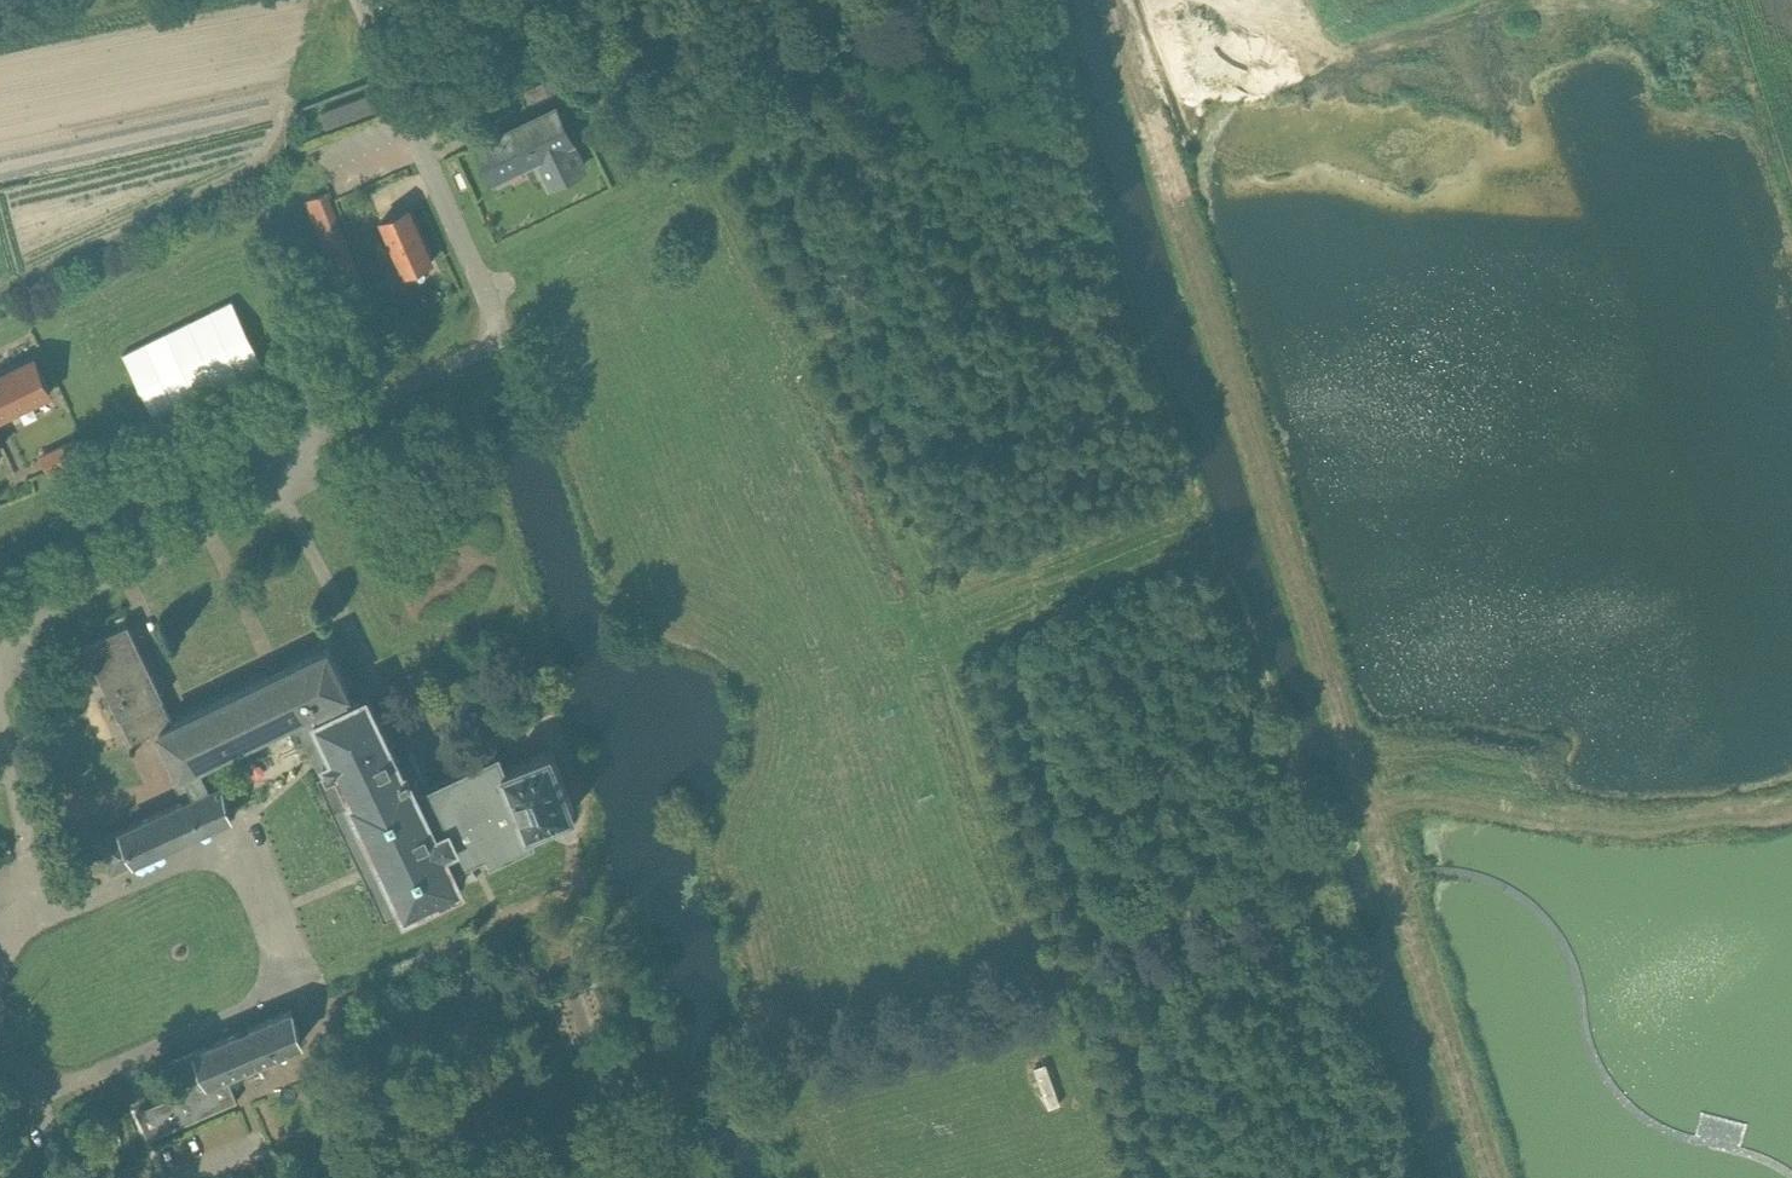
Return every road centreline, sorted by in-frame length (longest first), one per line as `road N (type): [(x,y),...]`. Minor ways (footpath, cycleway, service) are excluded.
road 1 (track): [(1136,1177),(930,551),(731,131),(866,87),(1046,49),(1194,518),(1317,869),(1312,908),(1340,931),(1423,1177)]
road 2 (track): [(1312,908),(796,1062)]
road 3 (track): [(447,1177),(796,1062)]
road 4 (track): [(949,609),(1194,518)]

